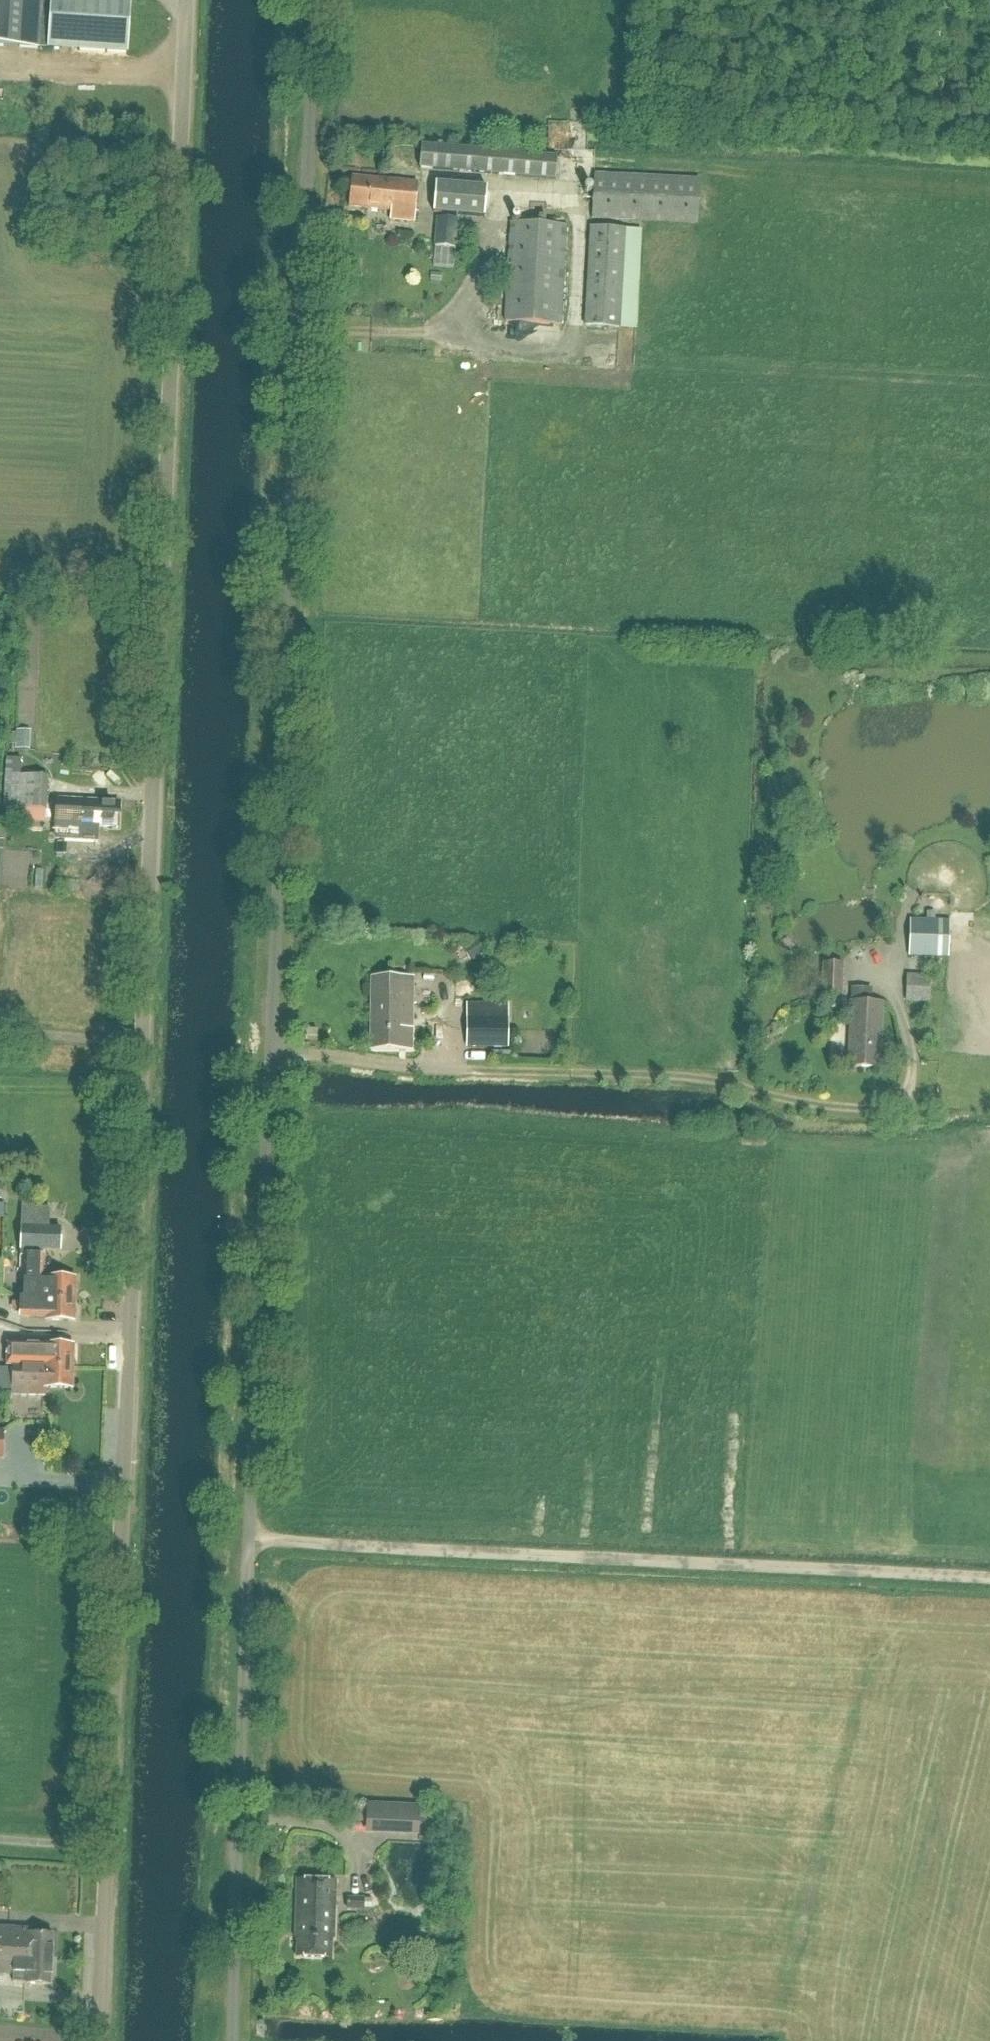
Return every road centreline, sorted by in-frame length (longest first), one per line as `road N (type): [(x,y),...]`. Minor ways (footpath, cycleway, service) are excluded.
road 1 (unclassified): [(99,2040),(186,0)]
road 2 (unclassified): [(231,2040),(314,0)]
road 3 (track): [(248,1548),(989,1580)]
road 4 (track): [(454,1071),(696,1078),(810,1105),(868,1108),(895,1106),(908,1097),(910,1082)]
road 5 (track): [(160,590),(0,584)]

